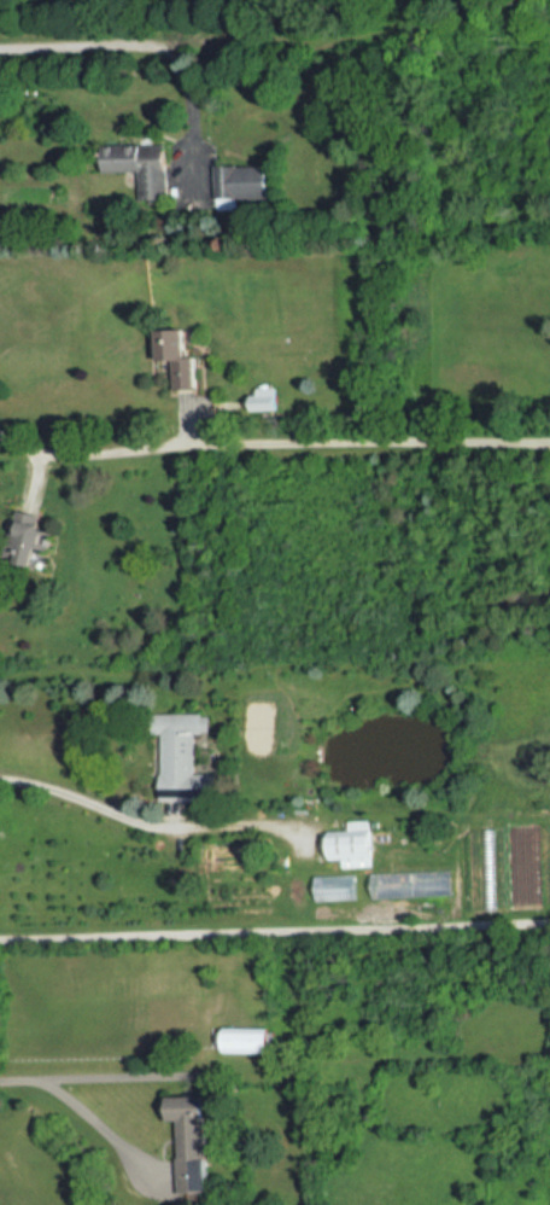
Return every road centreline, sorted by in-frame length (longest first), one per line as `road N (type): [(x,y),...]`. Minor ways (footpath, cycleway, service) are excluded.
road 1 (residential): [(0,444),(52,458),(435,441),(549,450)]
road 2 (residential): [(0,44),(221,36)]

